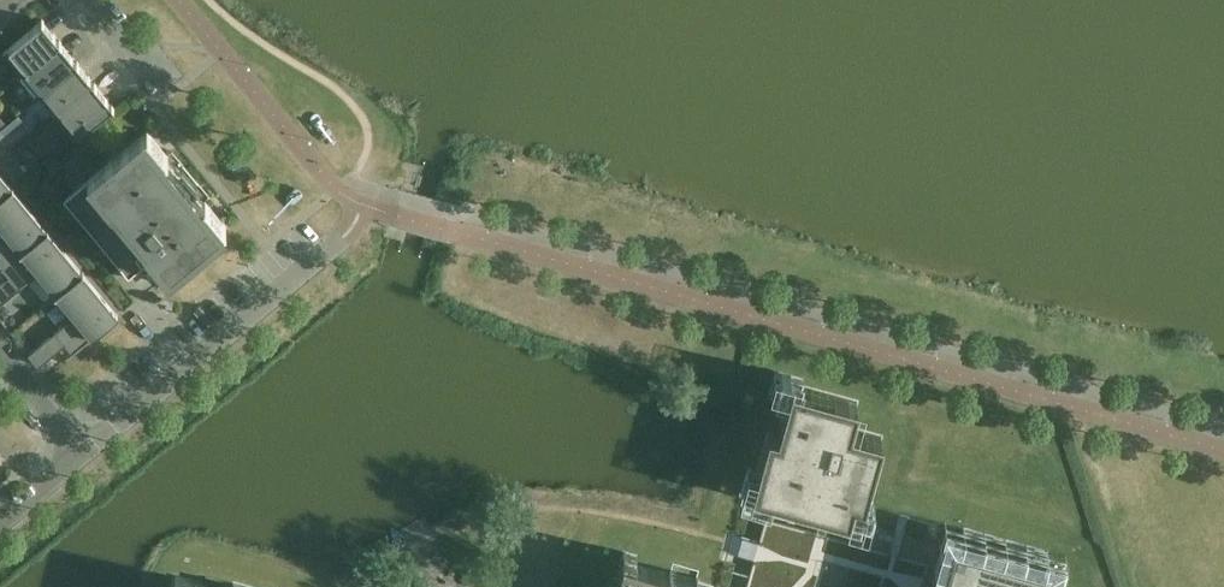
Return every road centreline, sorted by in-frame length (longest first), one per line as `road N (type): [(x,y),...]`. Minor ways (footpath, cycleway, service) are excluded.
road 1 (residential): [(80,455),(343,237),(358,203)]
road 2 (residential): [(80,455),(0,355)]

